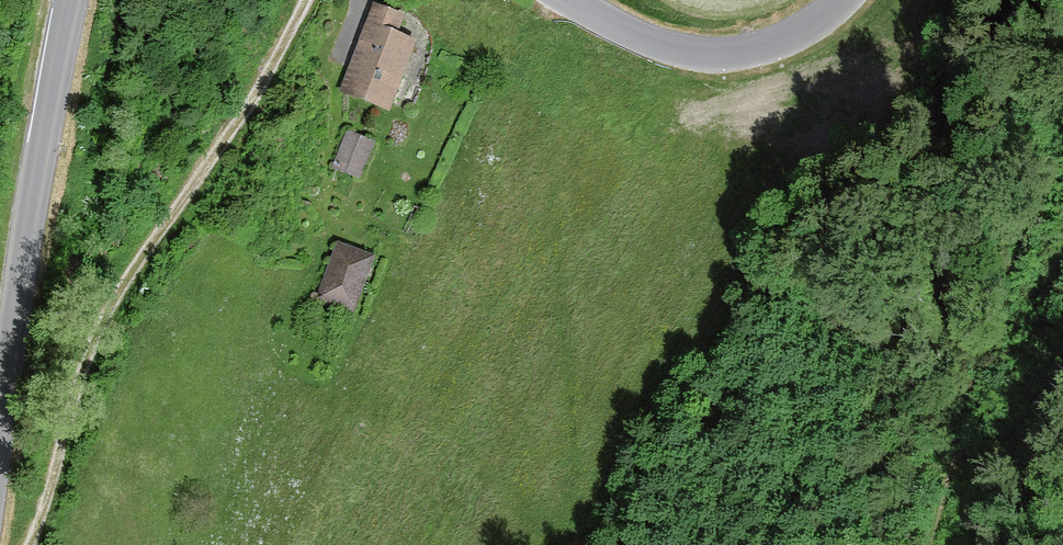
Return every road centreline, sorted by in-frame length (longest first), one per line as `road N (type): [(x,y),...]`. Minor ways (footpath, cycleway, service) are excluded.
road 1 (track): [(306,0),(250,105),(95,339),(30,544)]
road 2 (tertiary): [(0,436),(72,0)]
road 3 (track): [(1062,155),(1014,281),(933,544)]
road 4 (tertiary): [(575,0),(659,42),(729,53),(803,32),(845,0)]

